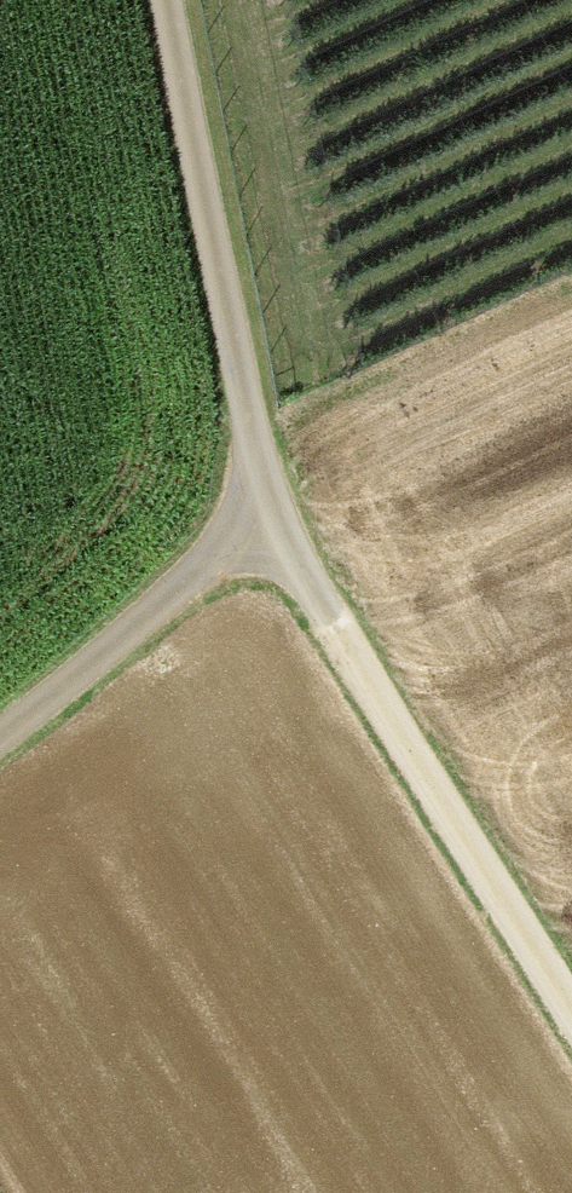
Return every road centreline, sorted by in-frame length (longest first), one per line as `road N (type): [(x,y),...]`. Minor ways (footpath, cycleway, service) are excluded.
road 1 (track): [(571,1024),(261,523)]
road 2 (unclassified): [(261,523),(167,0)]
road 3 (track): [(0,731),(261,523)]

